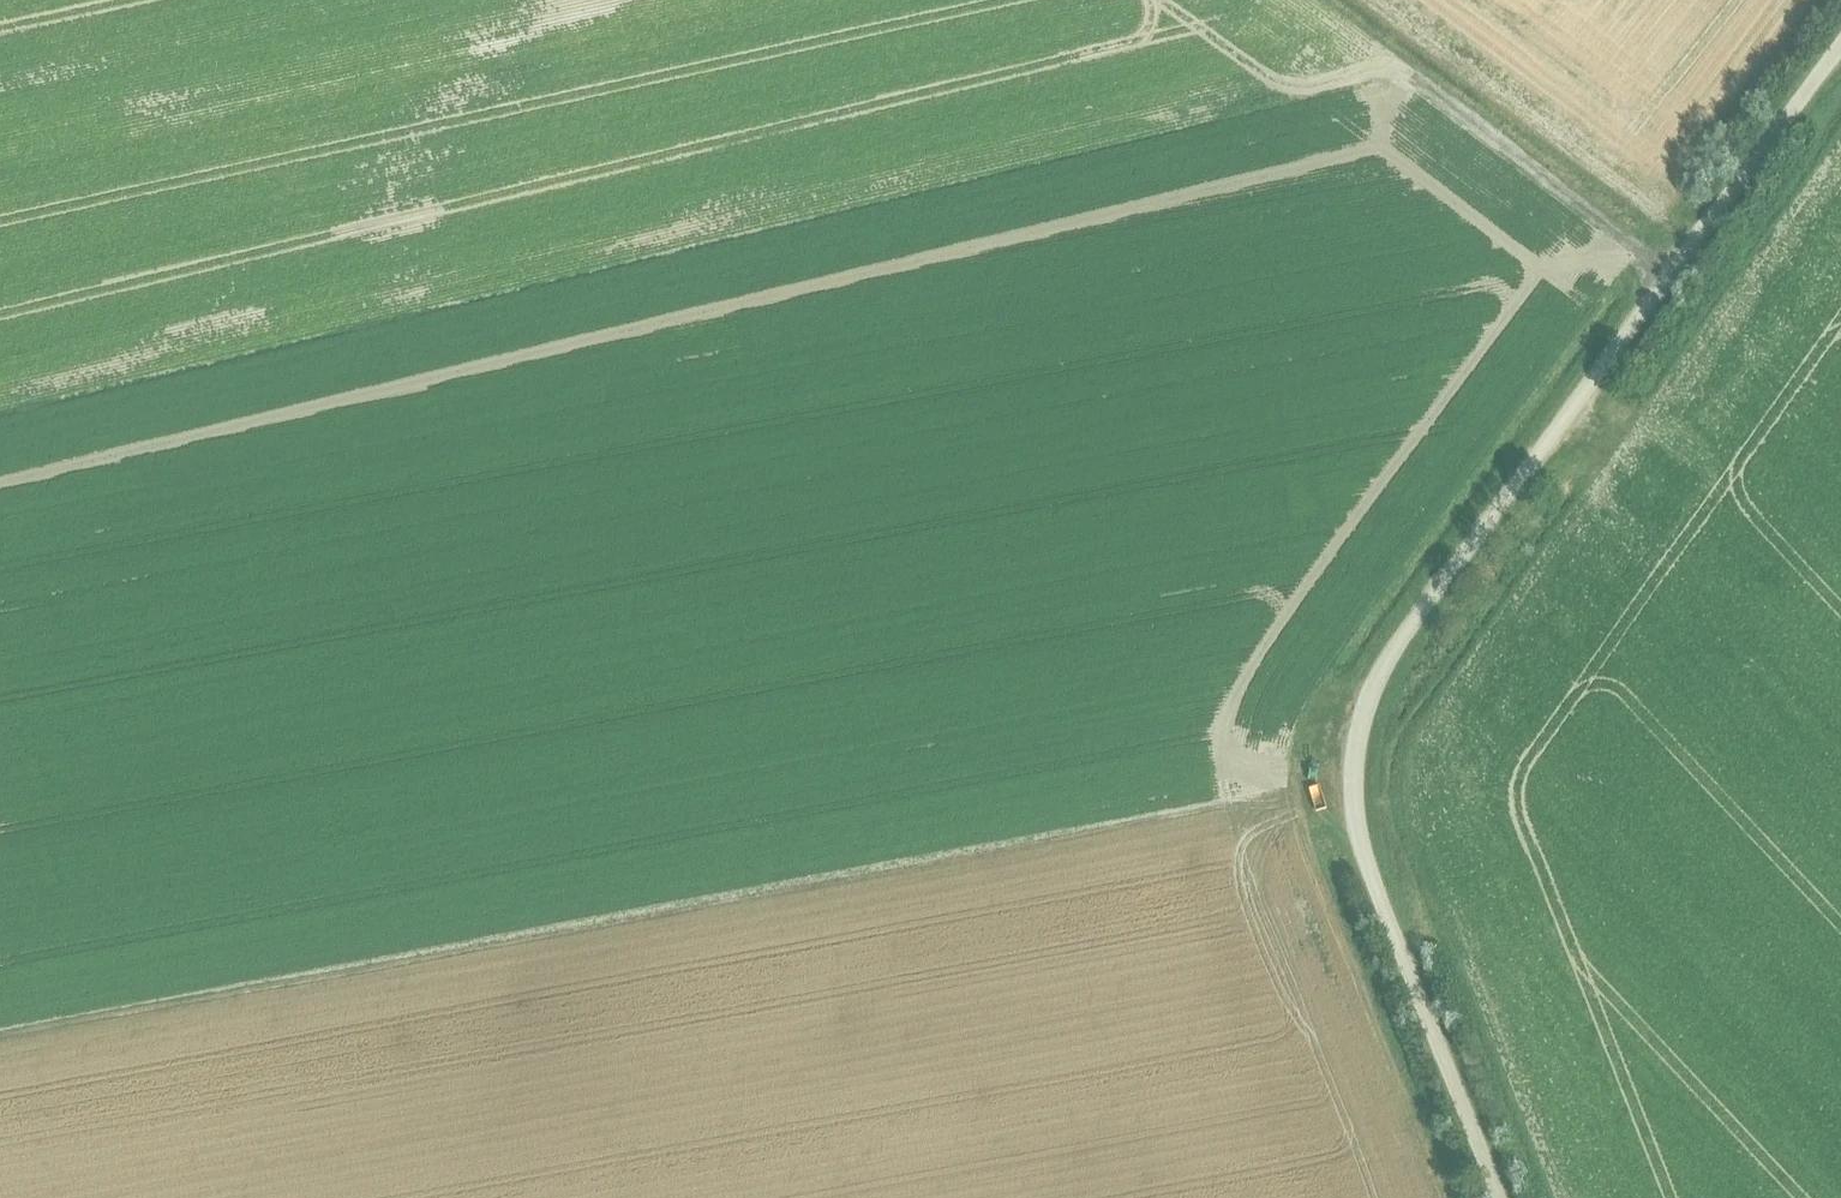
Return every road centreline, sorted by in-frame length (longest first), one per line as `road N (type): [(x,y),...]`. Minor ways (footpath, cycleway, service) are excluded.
road 1 (unclassified): [(1500,1197),(1364,851),(1355,772),(1366,711),(1406,630),(1840,42)]

